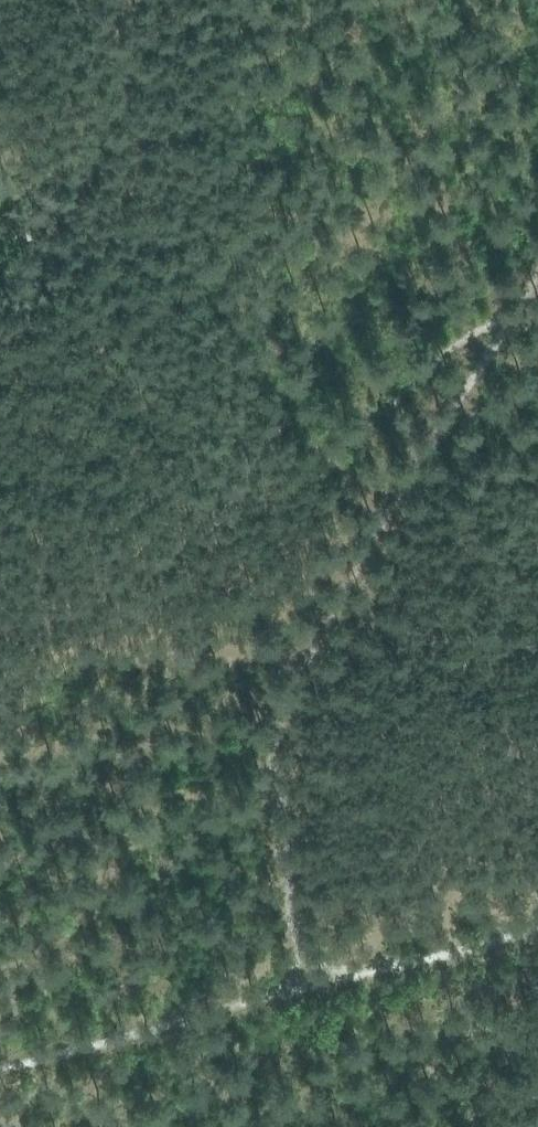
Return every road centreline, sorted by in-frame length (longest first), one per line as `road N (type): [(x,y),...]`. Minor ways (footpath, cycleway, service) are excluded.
road 1 (track): [(537,282),(280,697),(265,746),(303,992)]

